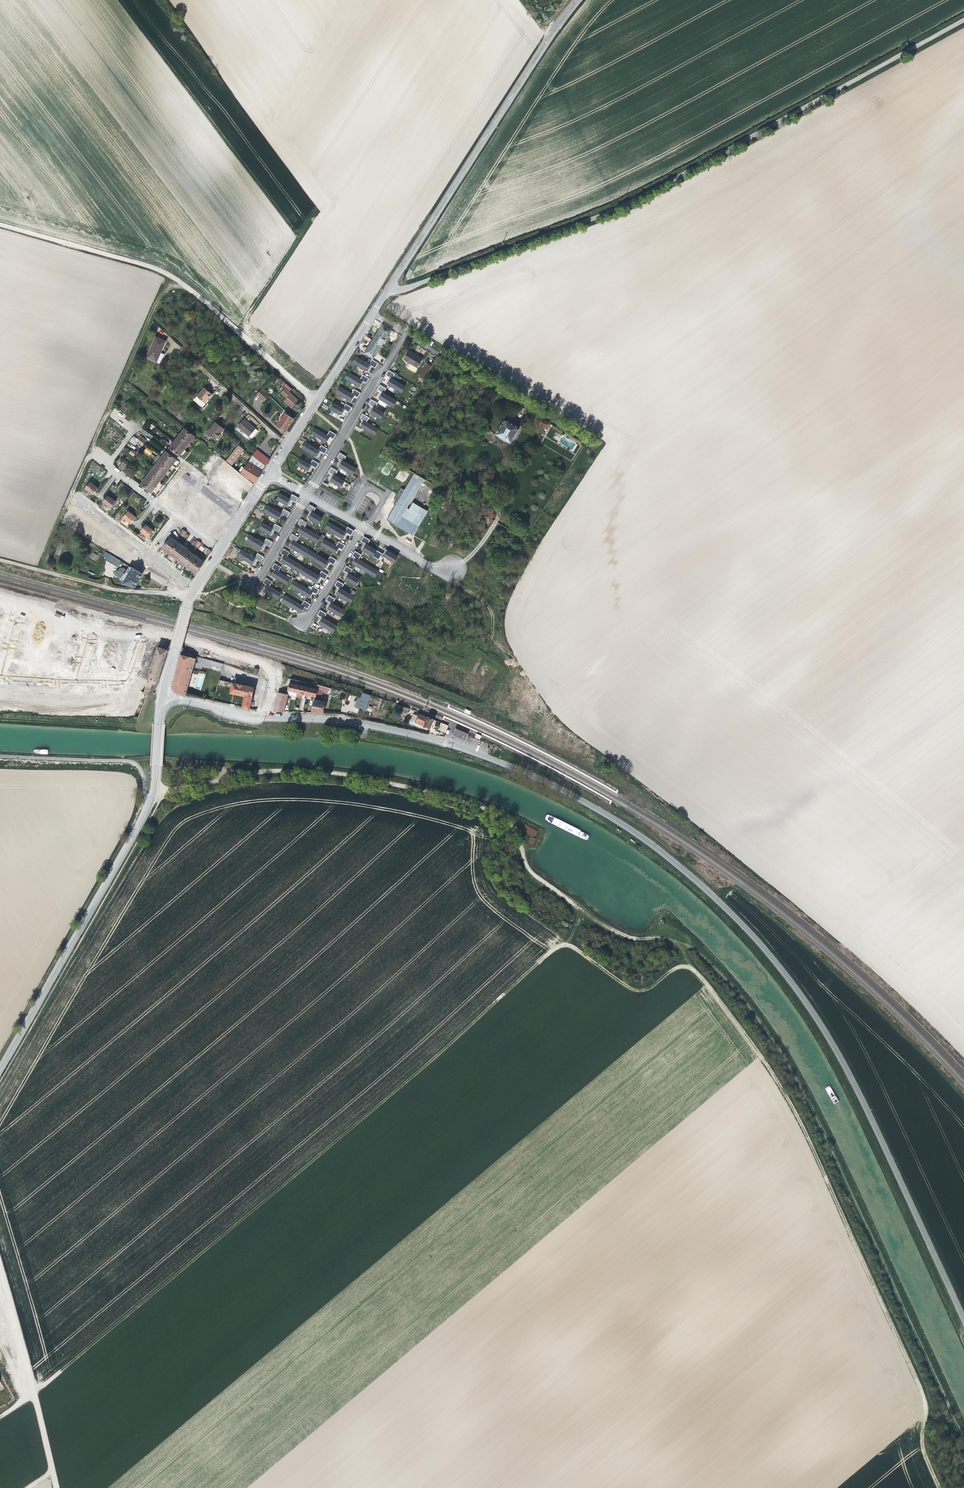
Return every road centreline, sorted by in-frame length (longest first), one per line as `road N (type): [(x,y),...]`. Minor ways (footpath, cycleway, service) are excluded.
road 1 (track): [(940,1487),(922,1450),(921,1392),(898,1335),(766,1063),(693,971),(680,967),(632,989),(569,946),(554,950),(0,1416)]
road 2 (track): [(206,763),(238,774),(367,778),(494,812),(526,835),(527,868),(581,911),(626,937),(682,942),(702,954),(778,1043),(963,1433)]
road 3 (tertiary): [(963,1320),(853,1082),(777,965),(663,853),(510,766)]
road 4 (track): [(385,294),(621,203),(963,16)]
road 5 (tertiary): [(0,1069),(150,799),(163,695)]
road 6 (tertiary): [(373,313),(579,0)]
road 7 (track): [(316,402),(167,273),(0,224)]
road 8 (residential): [(510,766),(390,729),(254,716),(163,695)]
road 9 (track): [(147,554),(70,497),(154,307),(179,295),(199,299)]
road 10 (residential): [(307,496),(405,334),(373,313)]
road 11 (track): [(55,1487),(0,1275)]
road 12 (tertiary): [(270,473),(373,313)]
road 13 (track): [(840,937),(963,1053)]
road 14 (track): [(237,332),(319,206)]
road 15 (track): [(0,561),(135,592)]
road 16 (residential): [(106,465),(137,428),(205,479)]

